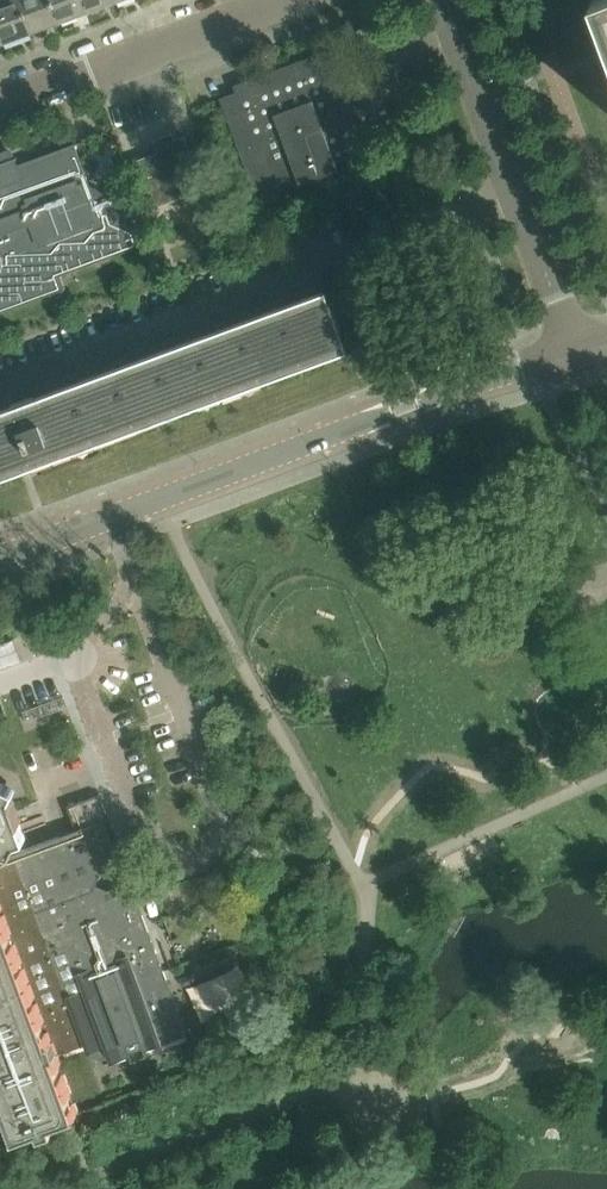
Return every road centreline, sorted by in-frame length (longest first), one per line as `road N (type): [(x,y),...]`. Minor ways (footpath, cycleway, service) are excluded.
road 1 (residential): [(0,560),(407,408),(580,353)]
road 2 (residential): [(580,353),(446,0)]
road 3 (residential): [(0,104),(281,0)]

